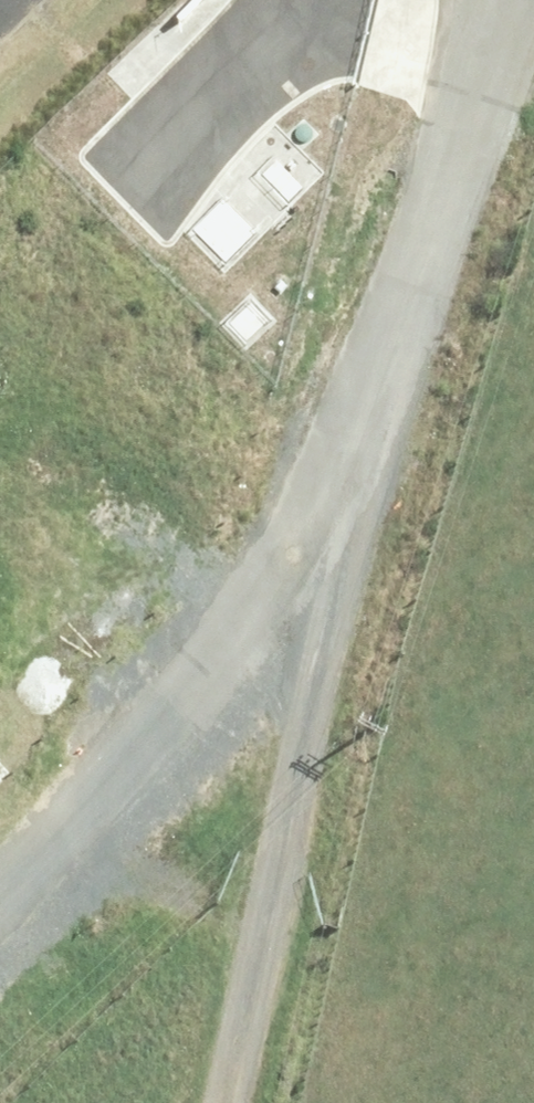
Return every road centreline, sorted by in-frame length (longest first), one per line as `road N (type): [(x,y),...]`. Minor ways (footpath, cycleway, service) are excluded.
road 1 (unclassified): [(0,899),(326,503),(395,376),(503,0)]
road 2 (track): [(213,1102),(246,943),(395,376)]
road 3 (track): [(246,943),(173,881),(81,862),(31,867)]

